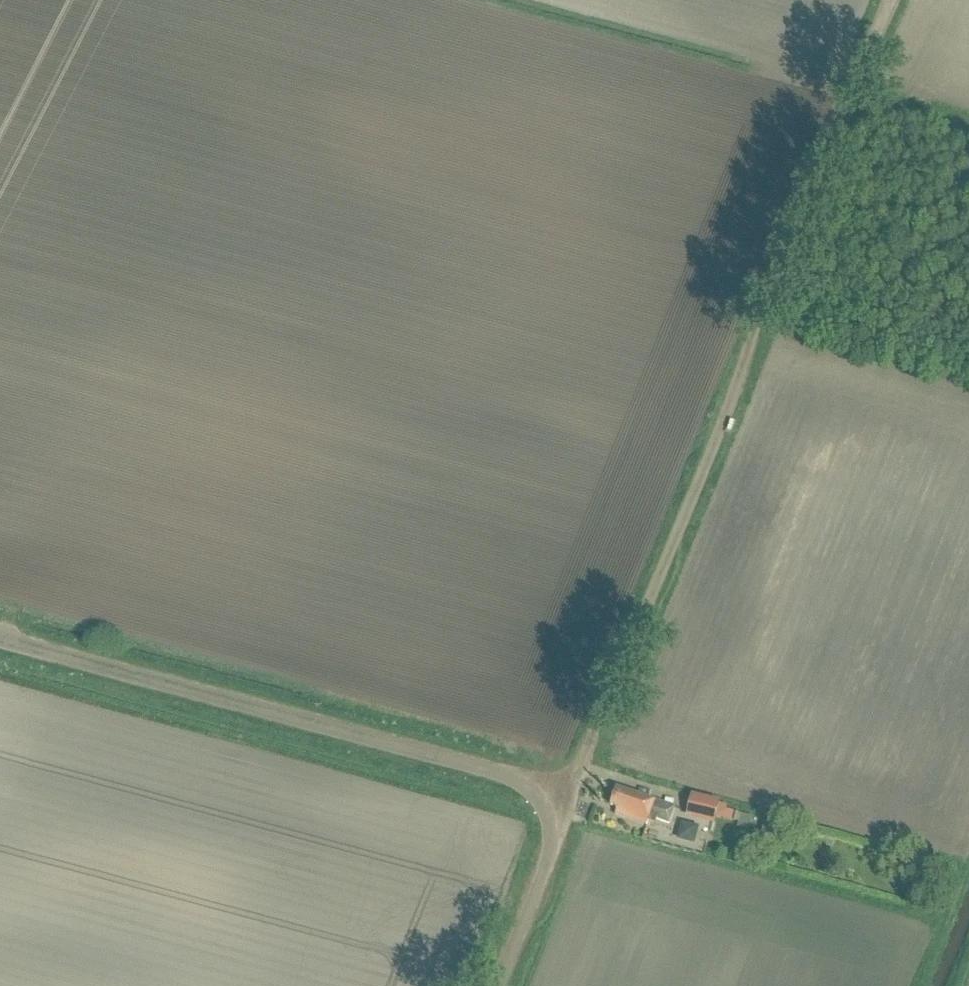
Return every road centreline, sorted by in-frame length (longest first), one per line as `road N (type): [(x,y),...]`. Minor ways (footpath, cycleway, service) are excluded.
road 1 (track): [(569,799),(893,0)]
road 2 (unclassified): [(497,985),(569,799),(0,644)]

